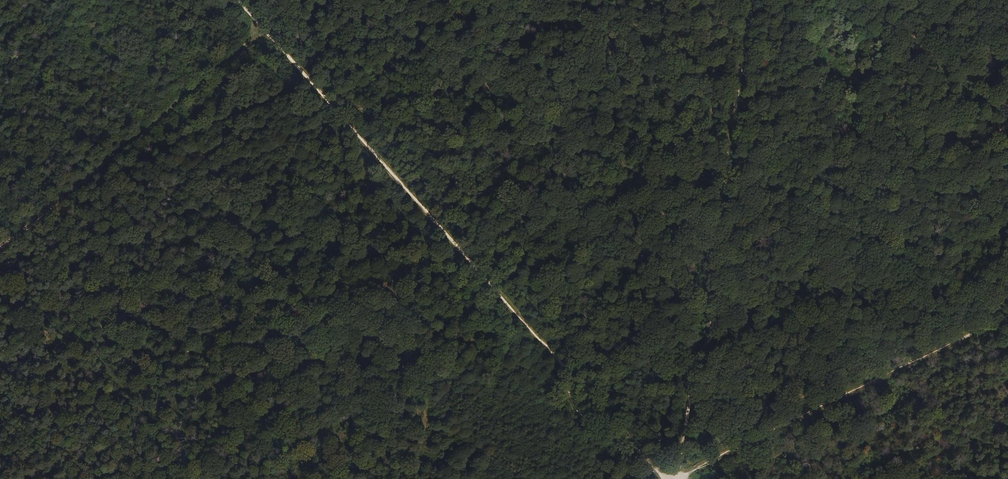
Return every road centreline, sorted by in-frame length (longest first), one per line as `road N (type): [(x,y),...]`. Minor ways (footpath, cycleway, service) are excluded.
road 1 (track): [(669,478),(612,422),(575,409),(569,372),(265,31)]
road 2 (track): [(751,0),(707,289),(713,330),(696,358),(681,478)]
road 3 (track): [(265,31),(0,248)]

